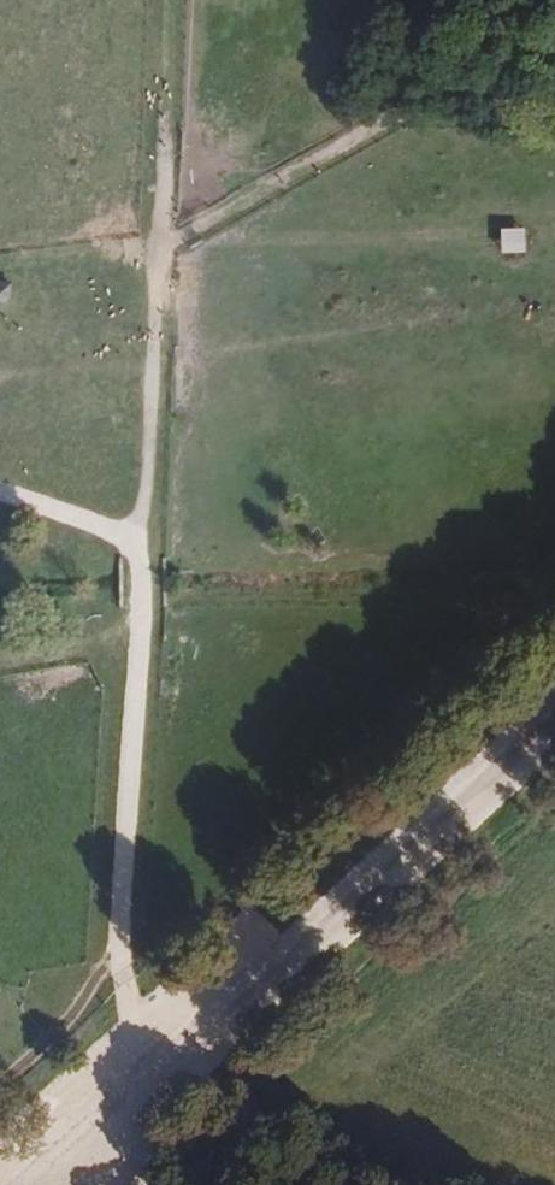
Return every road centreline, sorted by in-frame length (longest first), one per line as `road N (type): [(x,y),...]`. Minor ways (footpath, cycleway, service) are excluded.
road 1 (track): [(111,1091),(121,1055),(170,0)]
road 2 (track): [(13,1184),(554,693)]
road 3 (track): [(0,488),(144,546)]

